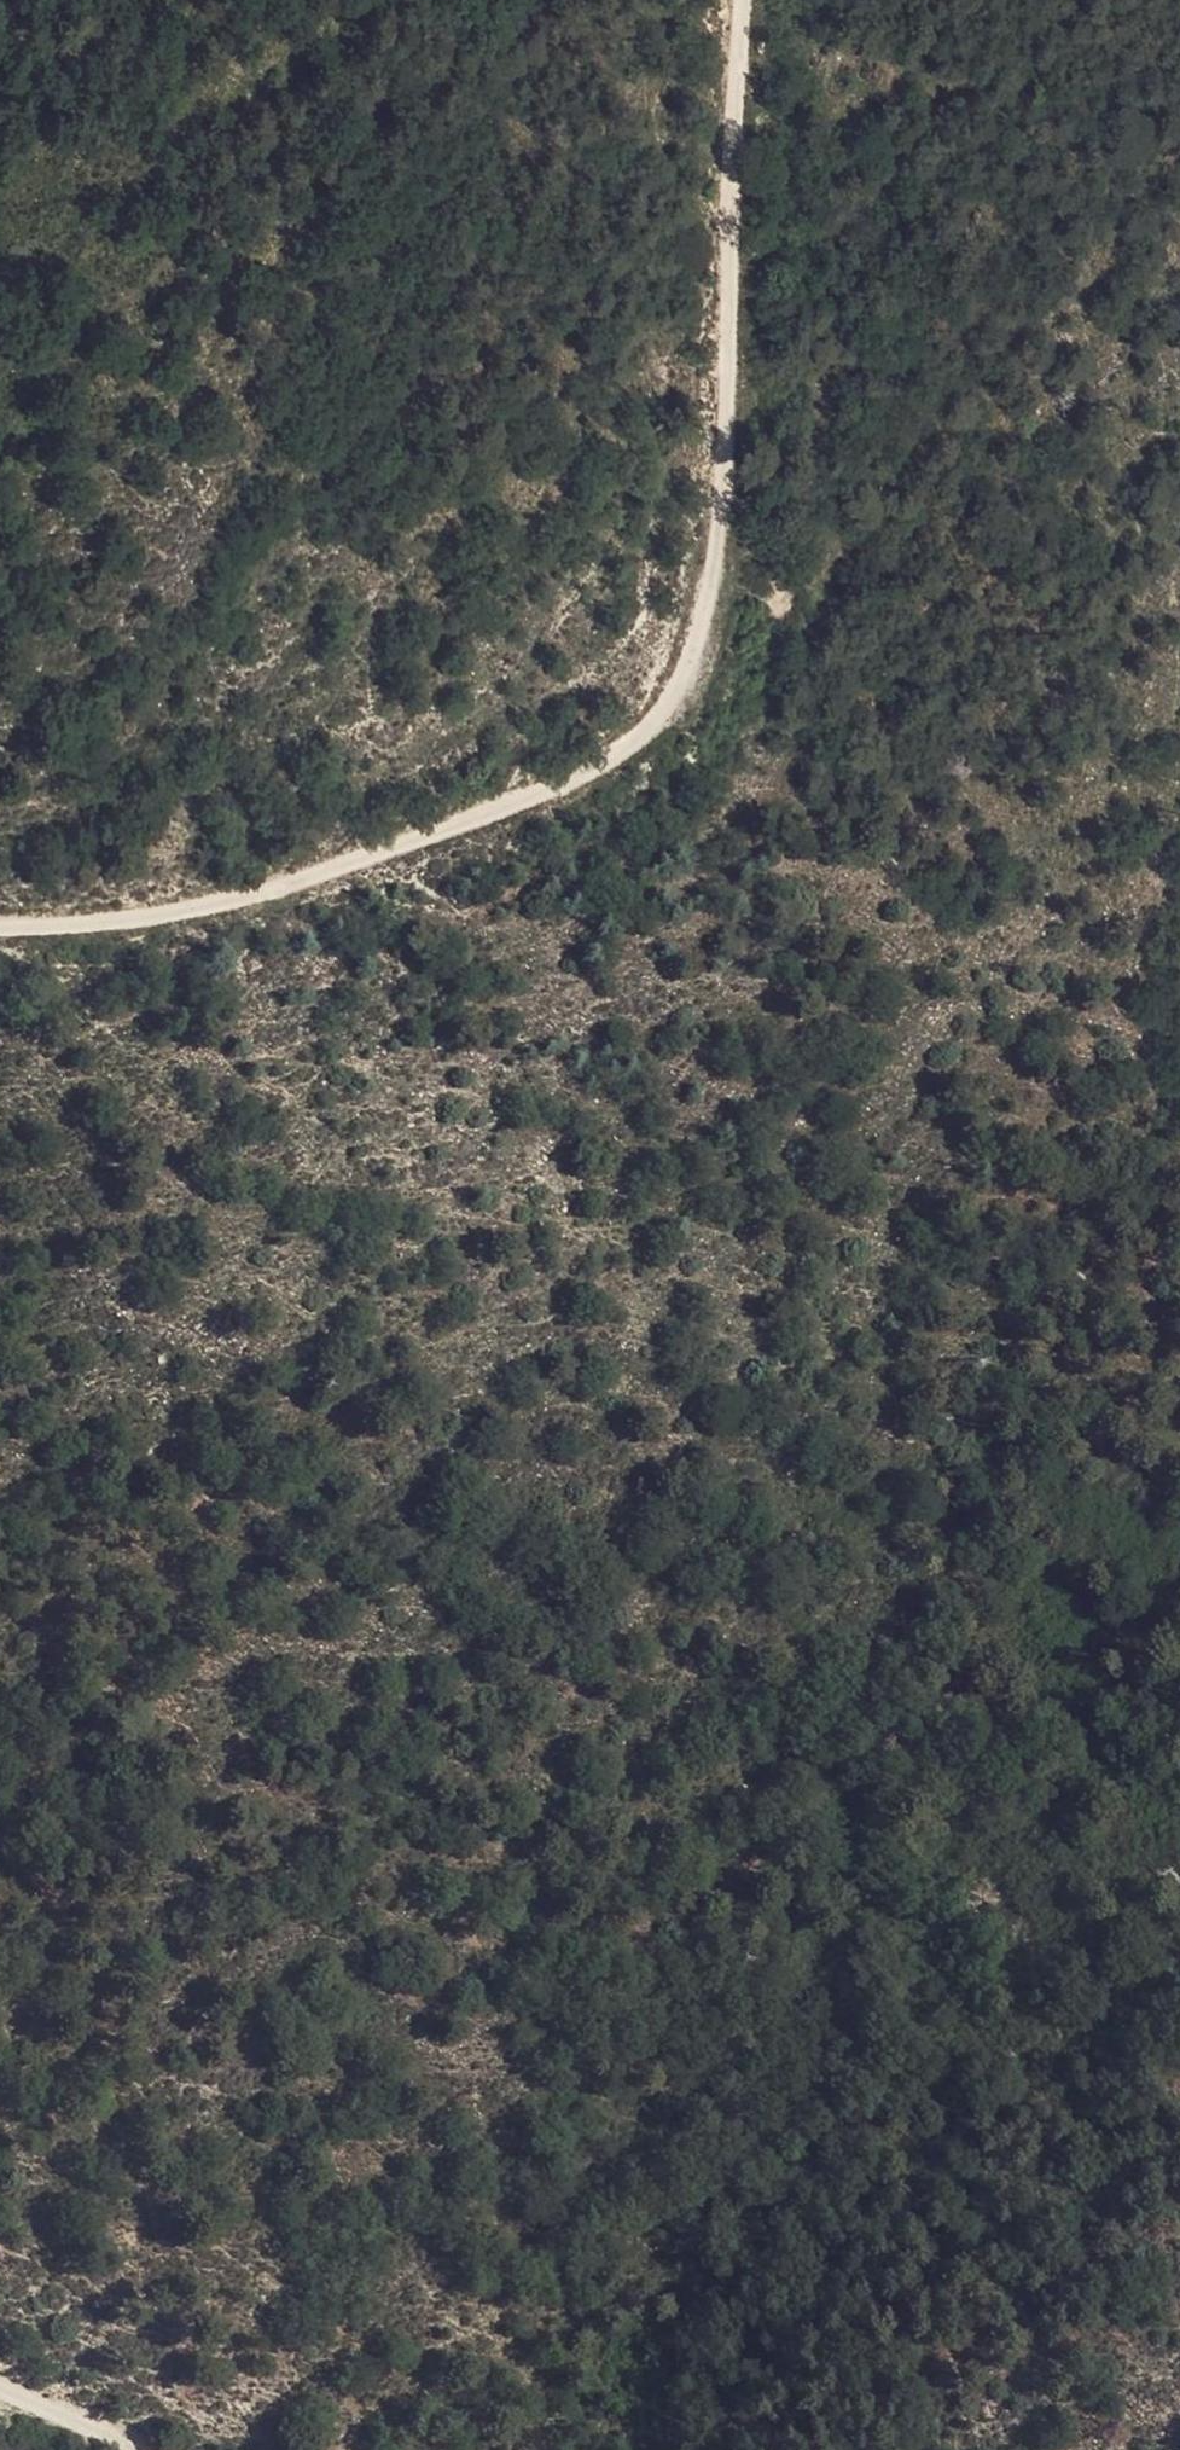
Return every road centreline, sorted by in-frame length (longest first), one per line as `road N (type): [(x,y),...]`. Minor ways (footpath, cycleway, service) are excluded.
road 1 (track): [(0,924),(159,913),(397,844),(617,767),(676,708),(704,637),(721,489),(741,0)]
road 2 (track): [(0,2387),(124,2449)]

